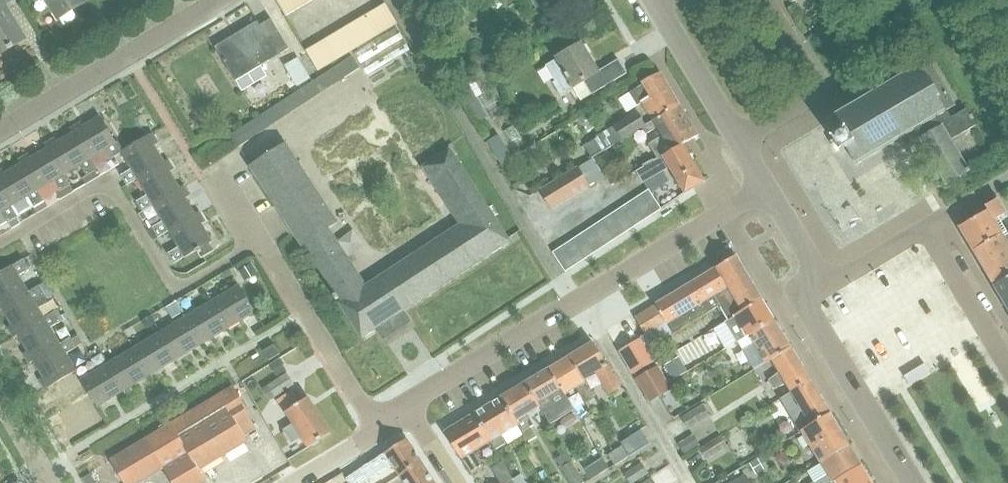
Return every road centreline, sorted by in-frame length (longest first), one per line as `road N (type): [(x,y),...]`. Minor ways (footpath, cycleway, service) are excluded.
road 1 (residential): [(413,409),(766,184)]
road 2 (residential): [(0,242),(105,187),(178,286),(260,240)]
road 3 (residential): [(0,131),(222,0)]
road 4 (tertiary): [(914,482),(812,315),(810,295),(823,279)]
road 5 (residential): [(380,430),(260,240)]
road 6 (residential): [(740,138),(813,89),(765,0)]
road 7 (residential): [(1007,370),(925,229)]
road 8 (tertiary): [(740,138),(657,0)]

